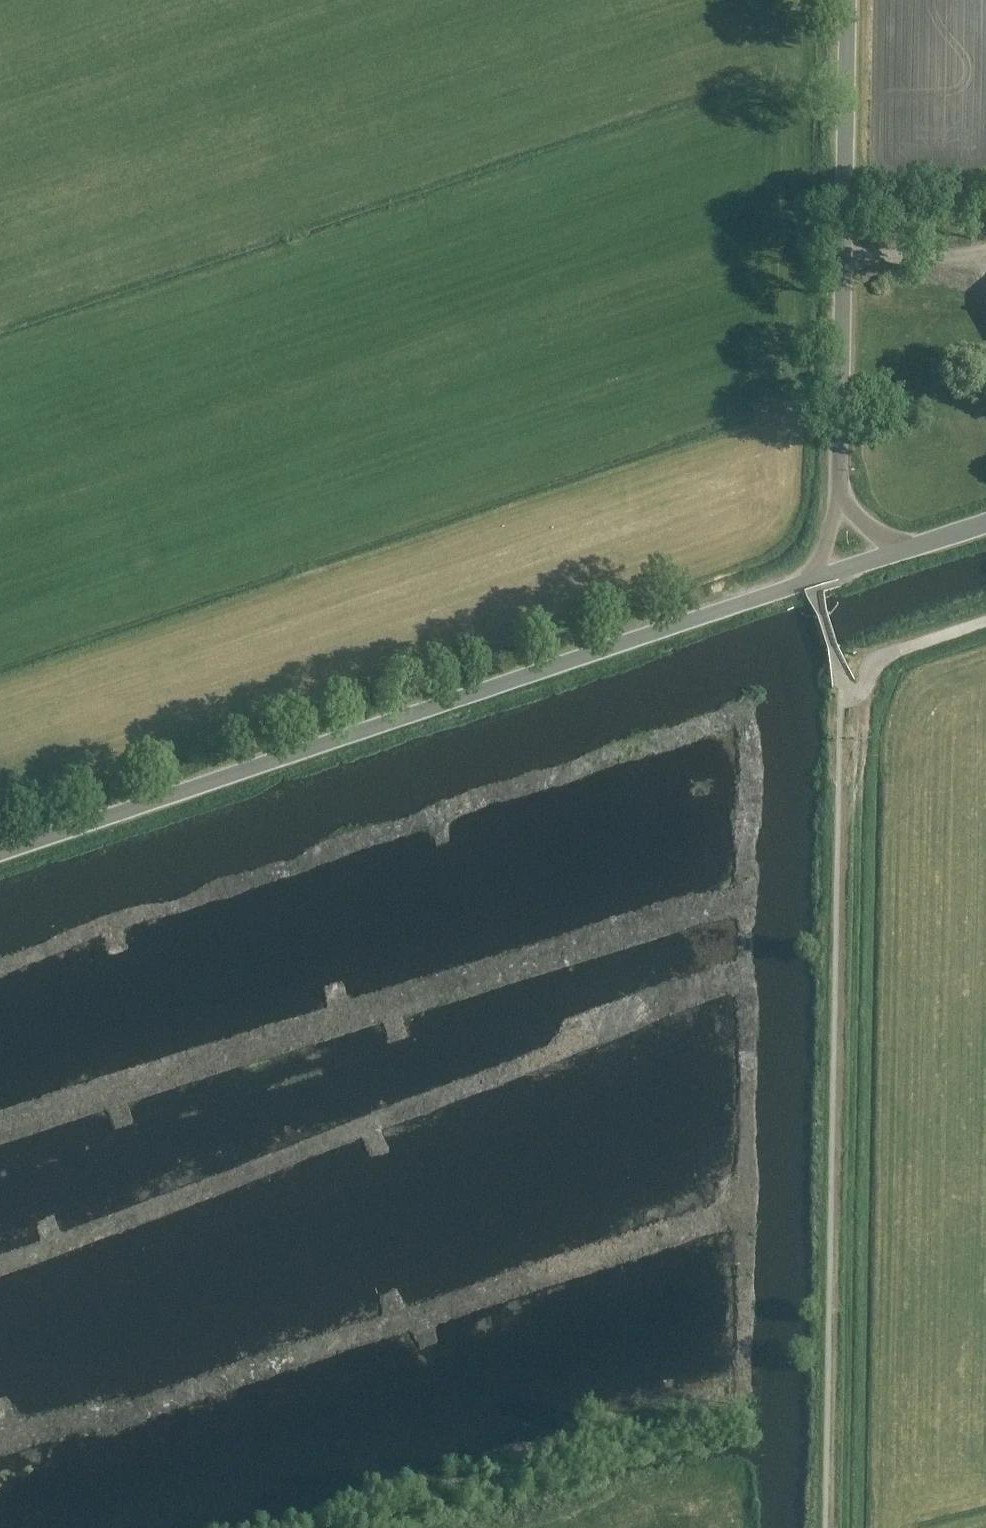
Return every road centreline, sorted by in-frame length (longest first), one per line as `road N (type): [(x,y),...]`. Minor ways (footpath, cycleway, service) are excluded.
road 1 (unclassified): [(0,853),(808,581)]
road 2 (track): [(846,1527),(861,689)]
road 3 (unclassified): [(838,494),(847,0)]
road 4 (unclassified): [(840,692),(861,689),(880,657),(985,621)]

